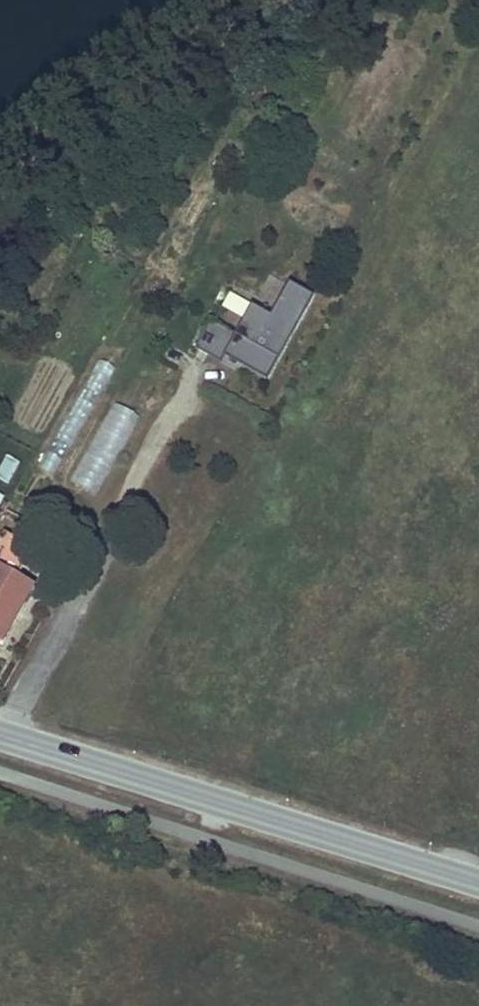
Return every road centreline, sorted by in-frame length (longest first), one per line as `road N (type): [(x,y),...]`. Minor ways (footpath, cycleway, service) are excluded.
road 1 (tertiary): [(0,735),(478,882)]

